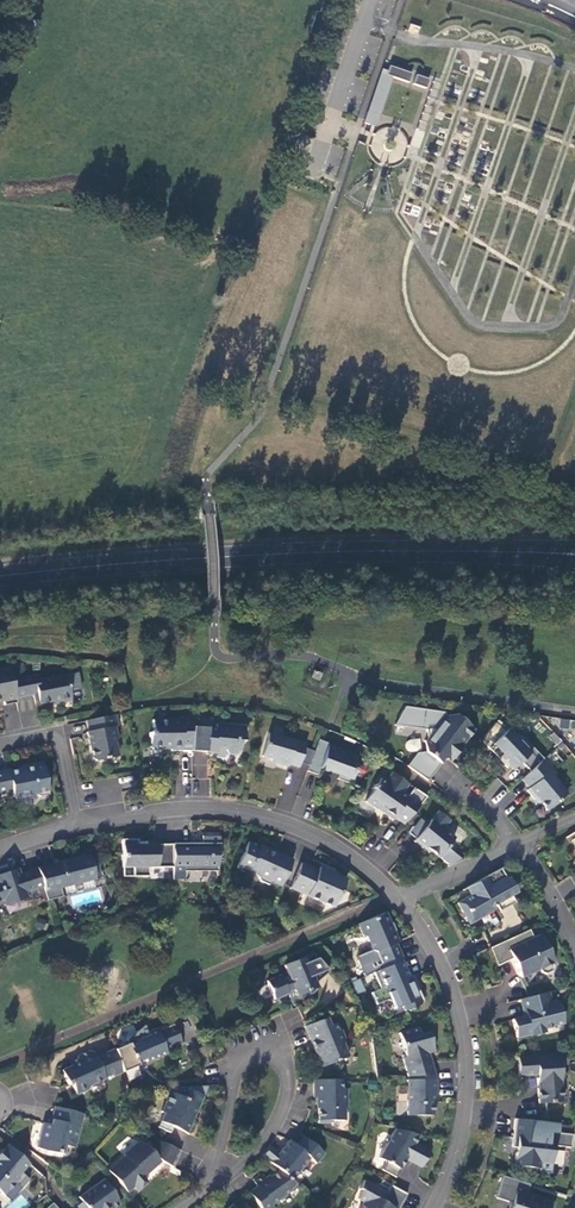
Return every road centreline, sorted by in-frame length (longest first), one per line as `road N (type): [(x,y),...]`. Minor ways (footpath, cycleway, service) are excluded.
road 1 (primary): [(547,553),(309,552),(0,575)]
road 2 (residential): [(402,900),(334,846),(275,820),(203,809),(76,825)]
road 3 (residential): [(432,1207),(460,1133),(466,1050),(452,994),(402,900)]
road 4 (residential): [(211,1185),(271,1134),(283,1107),(285,1062),(269,1051),(237,1067),(219,1146)]
road 5 (residential): [(0,736),(57,721),(76,825)]
road 6 (residential): [(574,975),(555,910),(514,844)]
road 7 (residential): [(514,844),(482,803),(444,798),(410,774)]
road 8 (residential): [(402,900),(514,844)]

